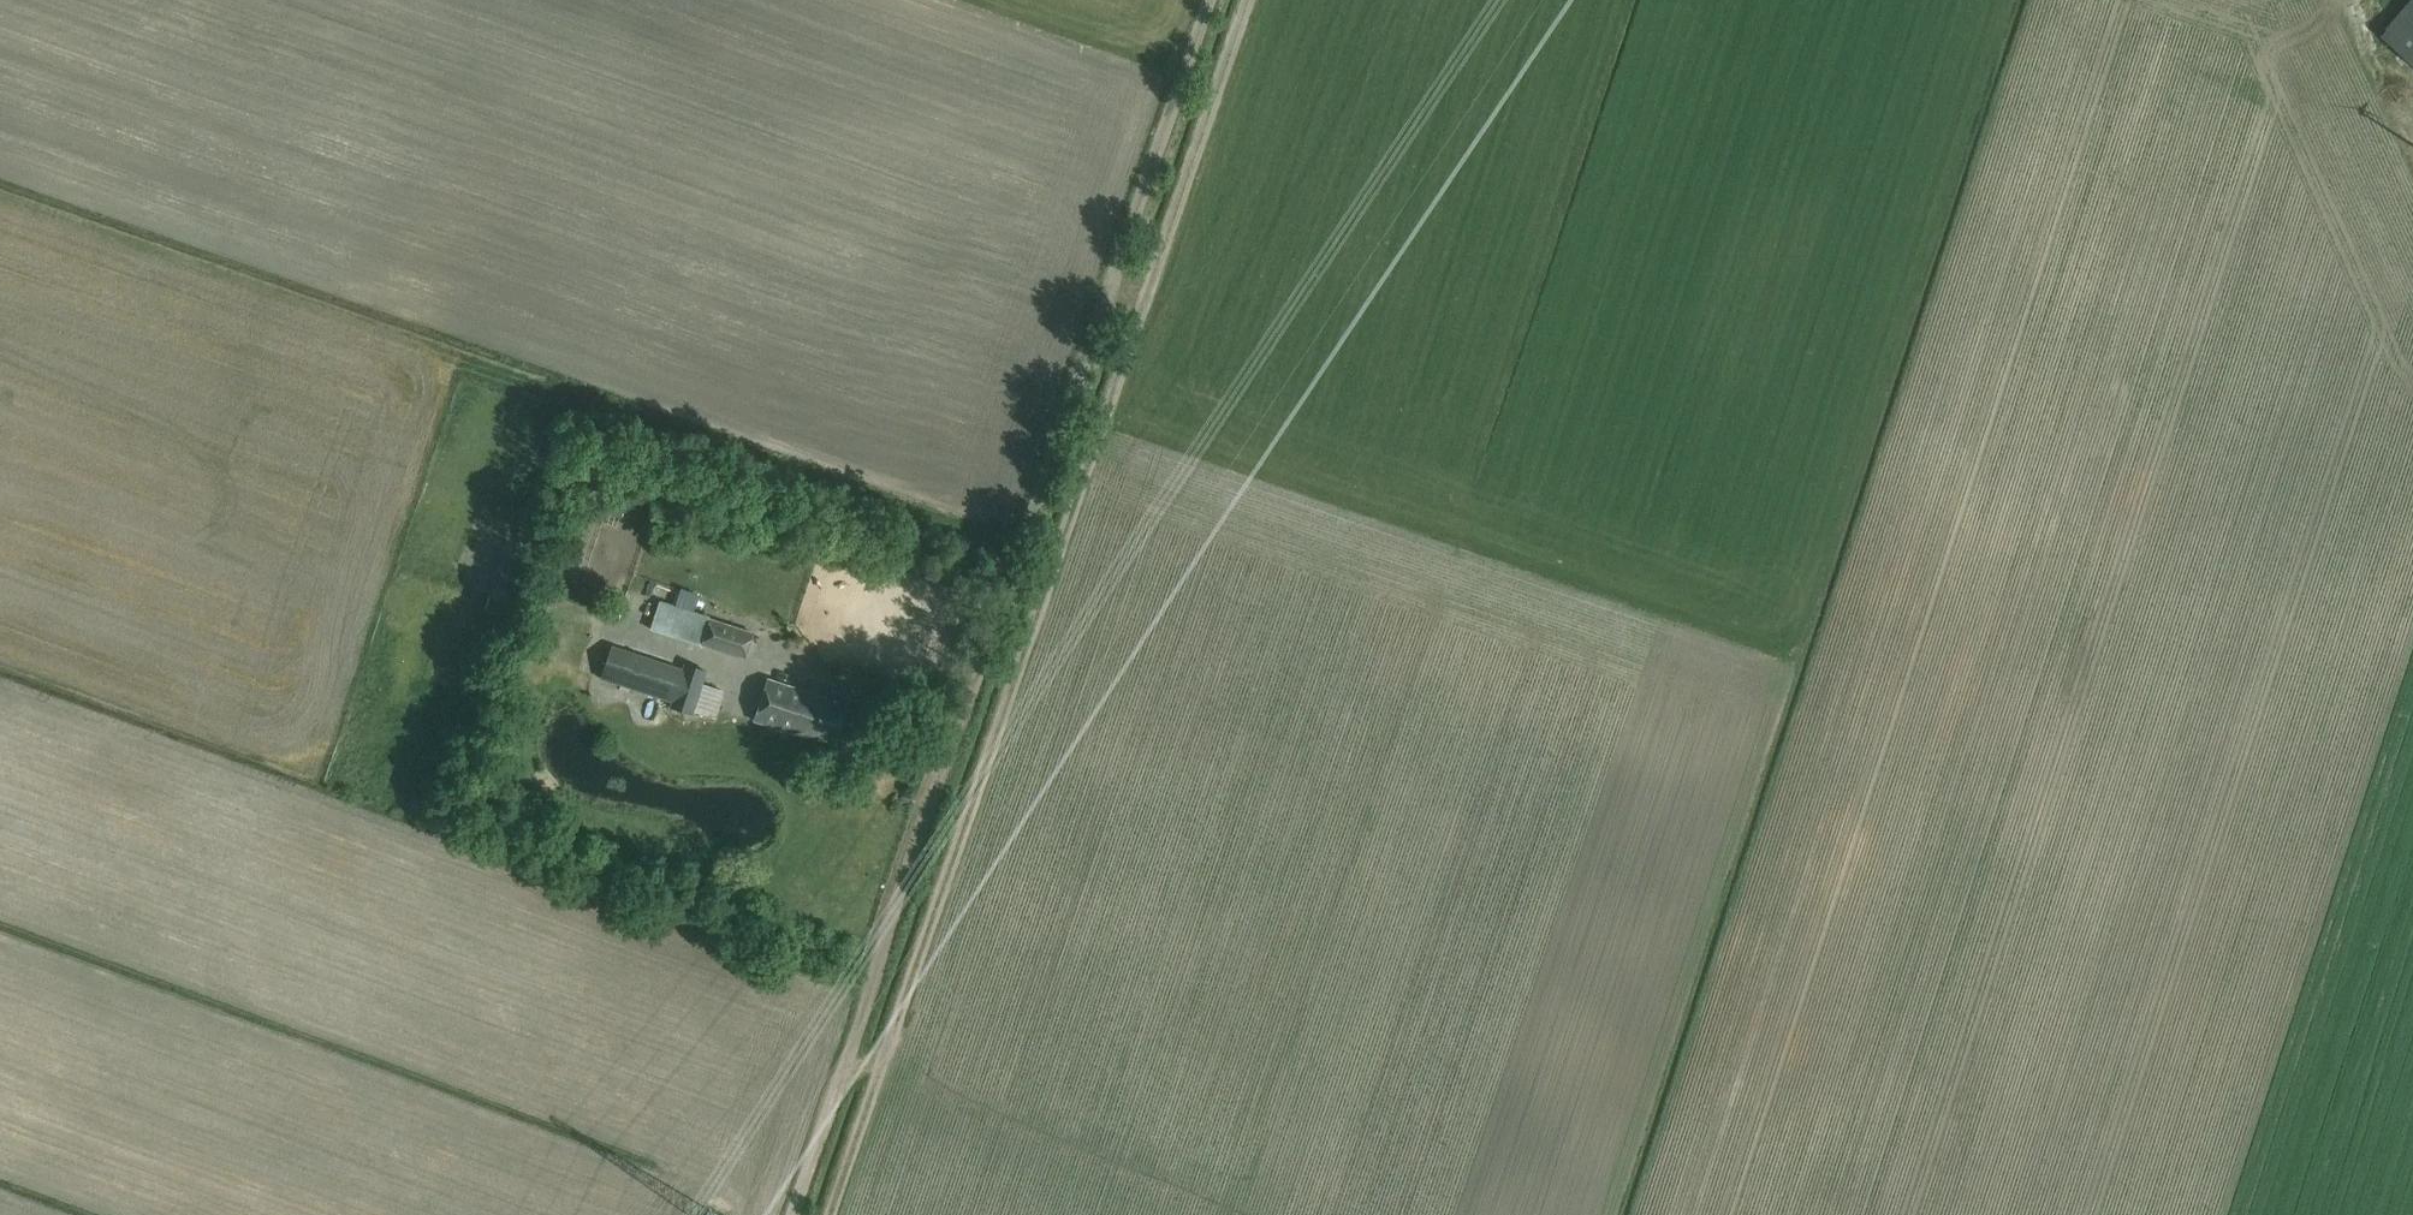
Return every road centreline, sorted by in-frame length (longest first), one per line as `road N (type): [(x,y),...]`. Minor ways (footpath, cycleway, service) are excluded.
road 1 (track): [(800,1214),(1224,0)]

